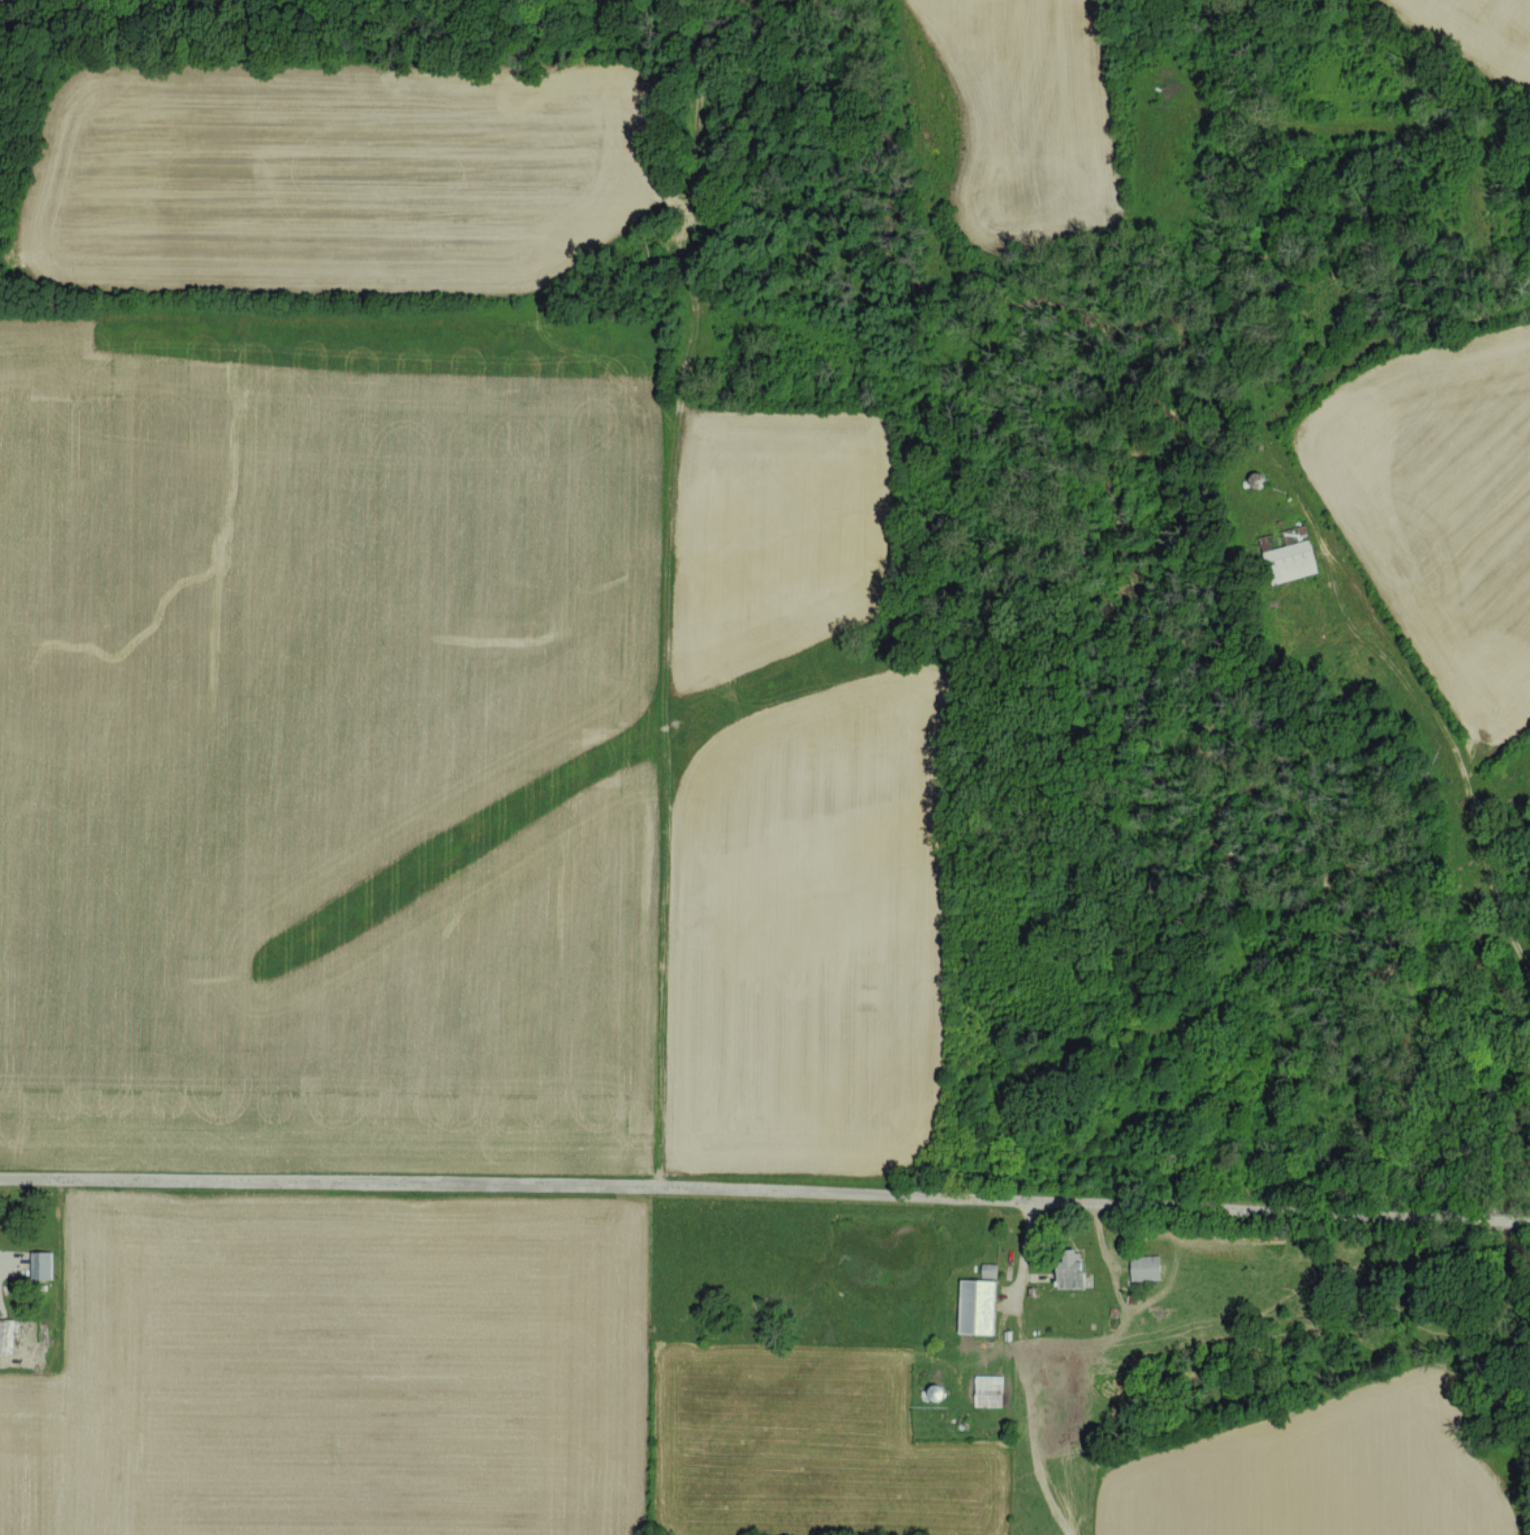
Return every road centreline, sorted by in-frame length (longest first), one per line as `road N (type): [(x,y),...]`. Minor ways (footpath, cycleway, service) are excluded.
road 1 (residential): [(0,1183),(1074,1198),(1529,1221)]

